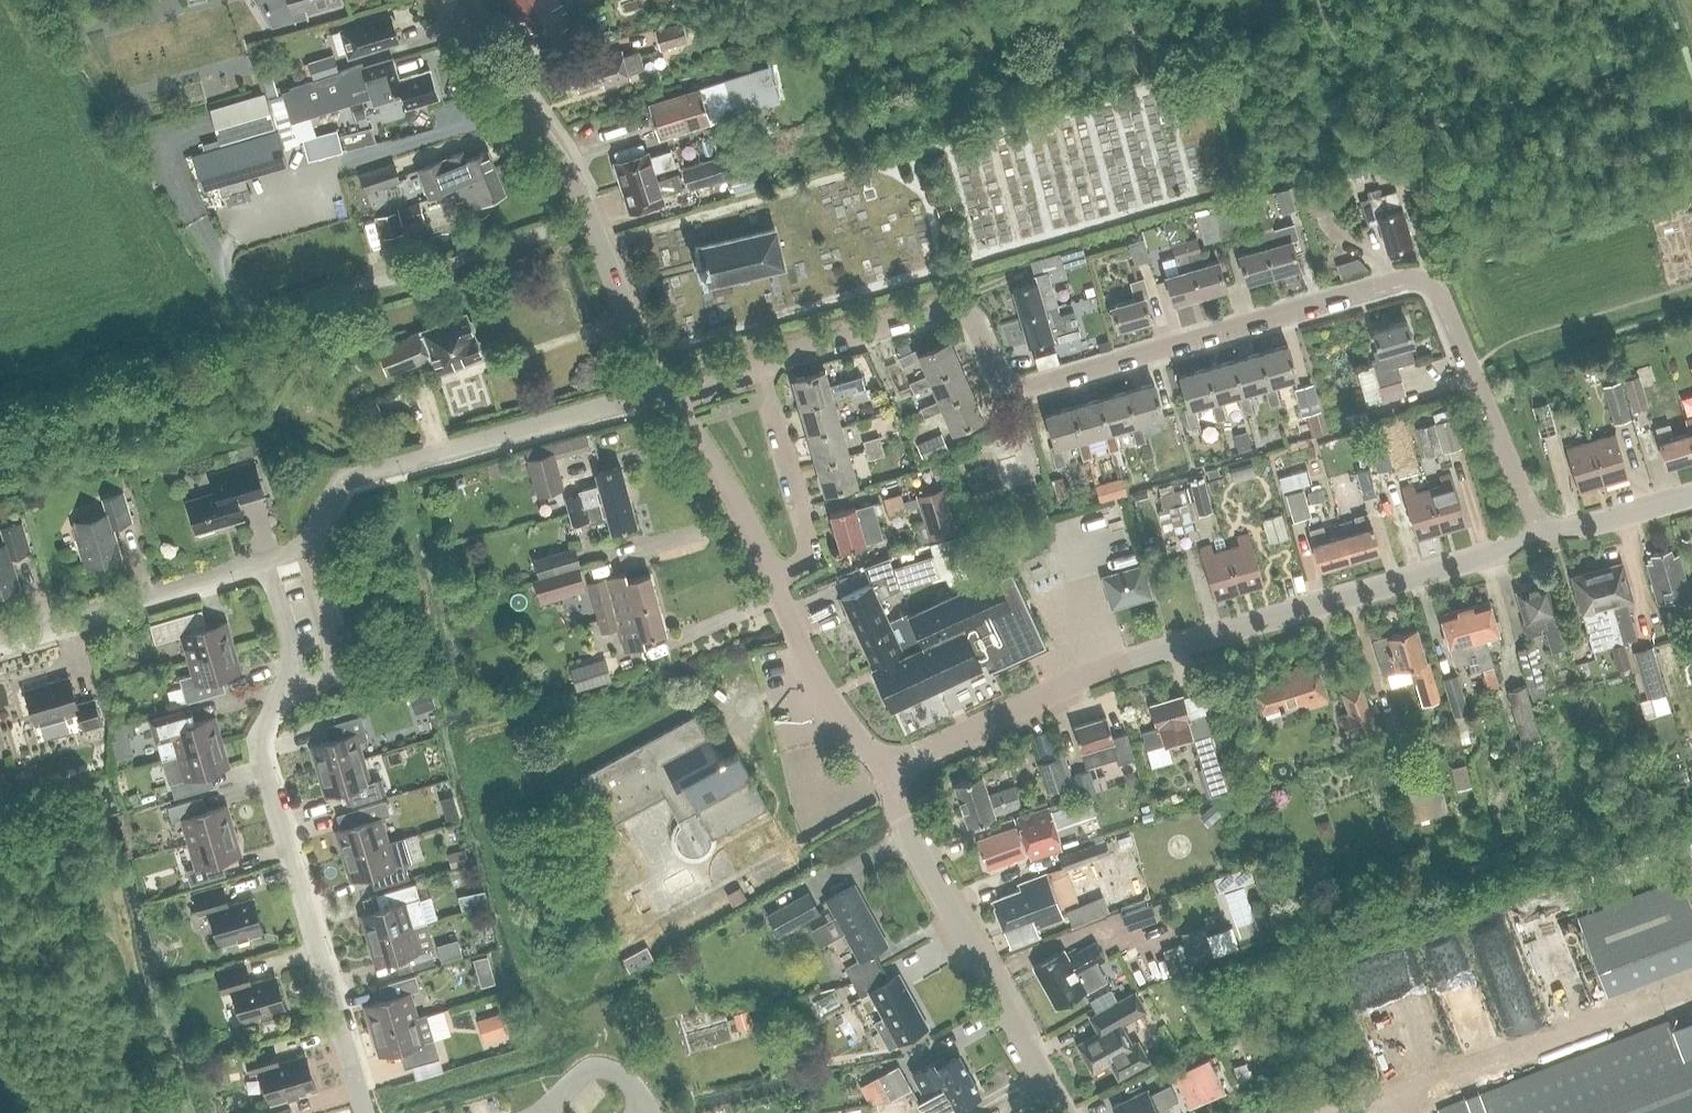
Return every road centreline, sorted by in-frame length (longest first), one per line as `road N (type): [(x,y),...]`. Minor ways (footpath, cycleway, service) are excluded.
road 1 (residential): [(764,363),(926,312),(963,318),(995,382),(1018,389),(1409,278),(1433,287),(1529,526)]
road 2 (unclassified): [(882,778),(1145,651),(1462,561),(1529,526)]
road 3 (unclassified): [(588,217),(314,302),(275,320),(215,378),(0,443)]
road 4 (residential): [(365,1112),(260,745),(268,706),(290,676)]
road 5 (unclassified): [(882,778),(663,390)]
road 6 (residential): [(304,548),(343,481),(663,390)]
road 7 (unclassified): [(1063,1112),(882,778)]
road 8 (residential): [(0,645),(263,569)]
road 9 (unclassified): [(588,217),(447,0)]
road 10 (unclassified): [(663,390),(588,217)]
road 11 (unclassified): [(1529,526),(1599,520),(1691,493)]
road 12 (residential): [(290,676),(305,679),(332,663),(304,548)]

